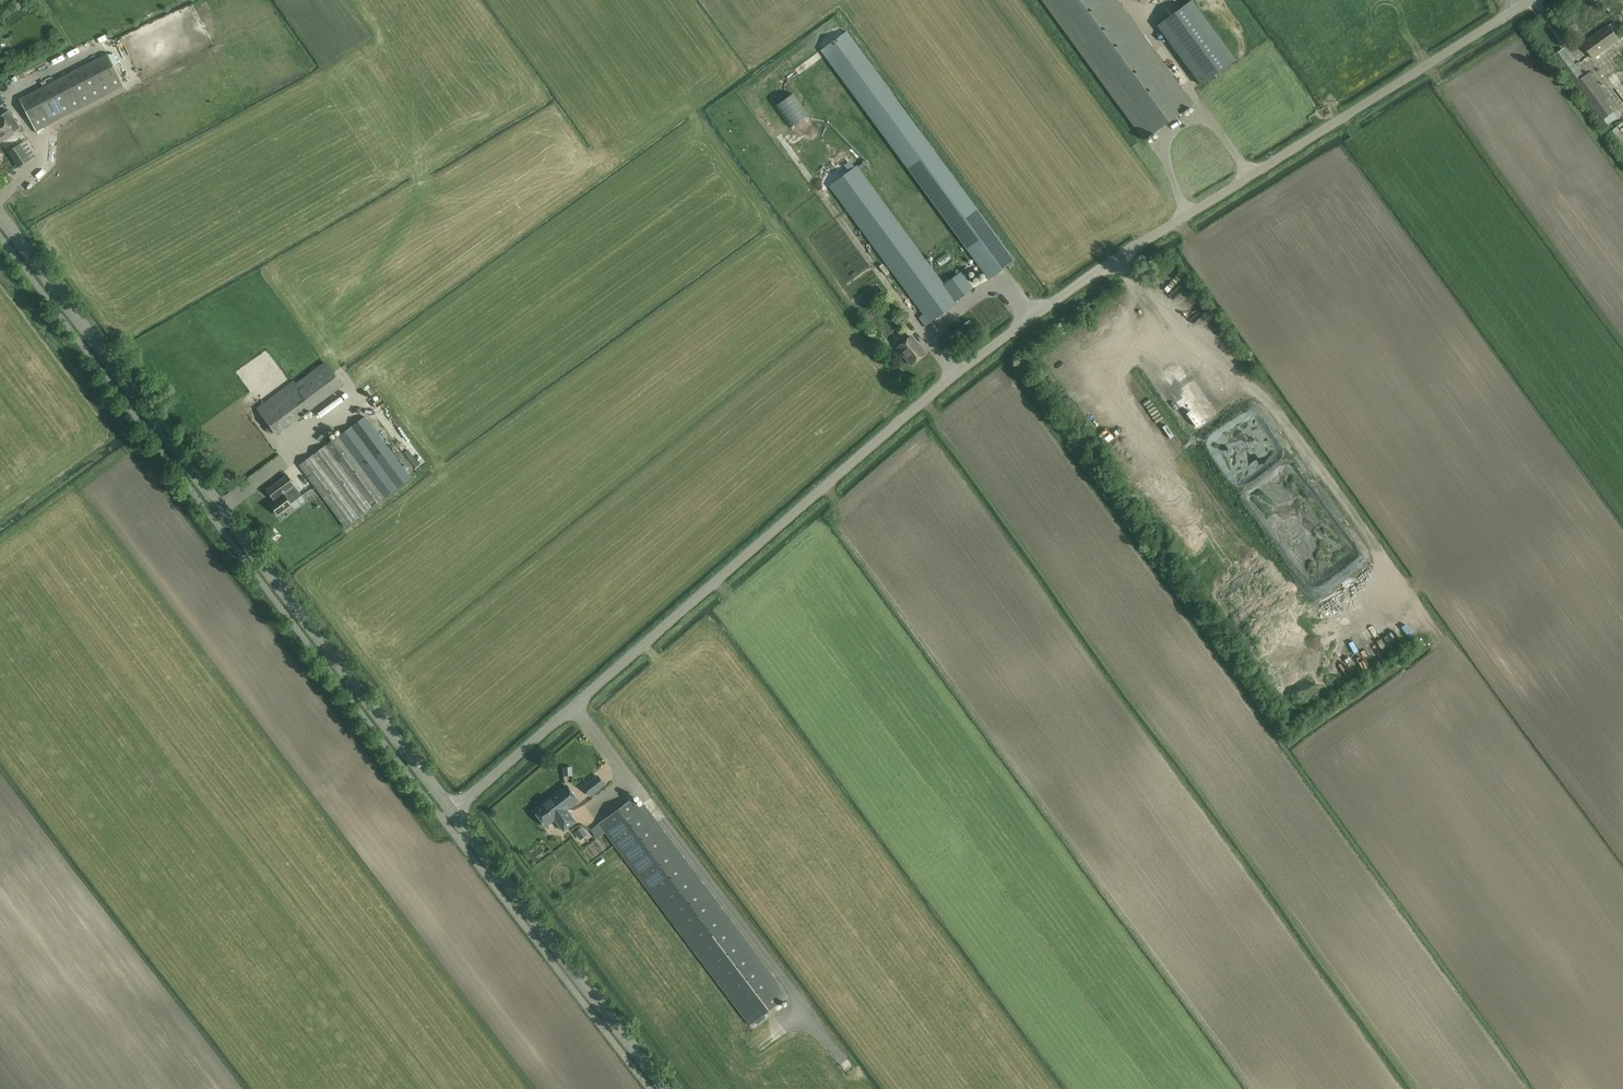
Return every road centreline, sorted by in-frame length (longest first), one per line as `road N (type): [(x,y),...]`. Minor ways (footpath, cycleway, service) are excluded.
road 1 (unclassified): [(452,813),(942,386),(1077,285),(1528,0)]
road 2 (tertiary): [(452,813),(0,214)]
road 3 (tertiary): [(664,1088),(452,813)]

